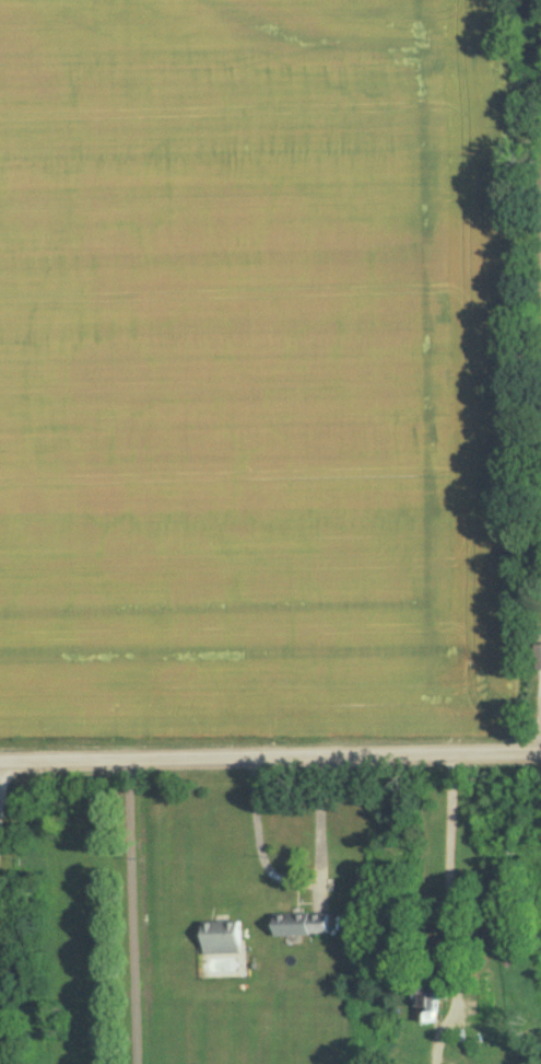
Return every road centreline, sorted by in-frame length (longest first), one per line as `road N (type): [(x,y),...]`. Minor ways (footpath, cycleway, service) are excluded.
road 1 (residential): [(540,744),(0,760)]

